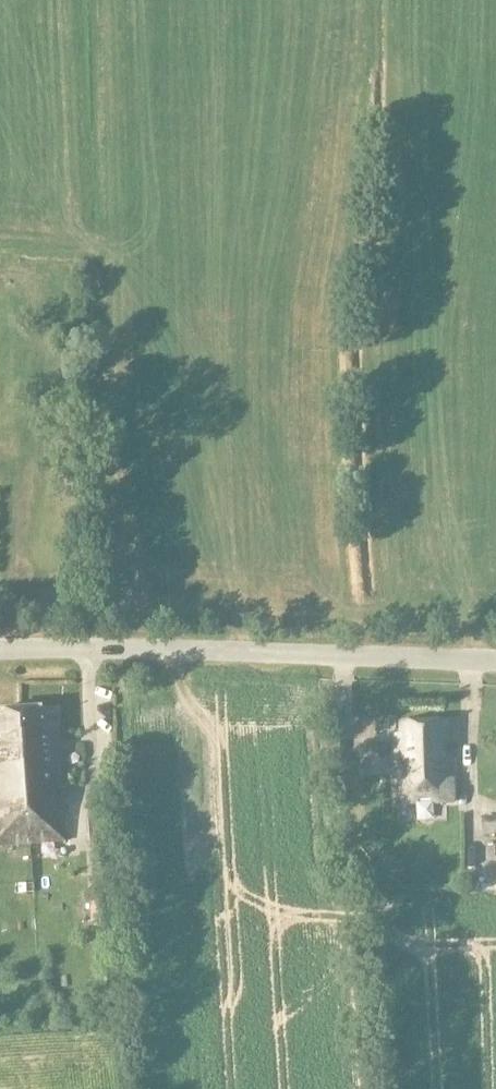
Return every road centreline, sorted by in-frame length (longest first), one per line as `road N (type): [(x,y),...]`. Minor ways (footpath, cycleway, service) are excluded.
road 1 (unclassified): [(495,661),(0,650)]

